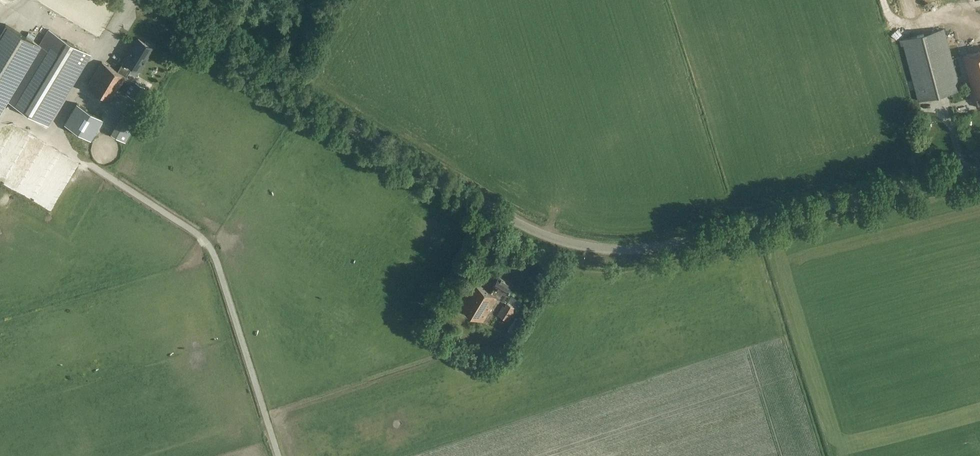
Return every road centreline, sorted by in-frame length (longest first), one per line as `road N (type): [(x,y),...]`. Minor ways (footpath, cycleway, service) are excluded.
road 1 (tertiary): [(979,170),(723,235),(648,249),(586,247),(537,233),(464,192),(149,0)]
road 2 (track): [(68,151),(209,245),(276,455)]

